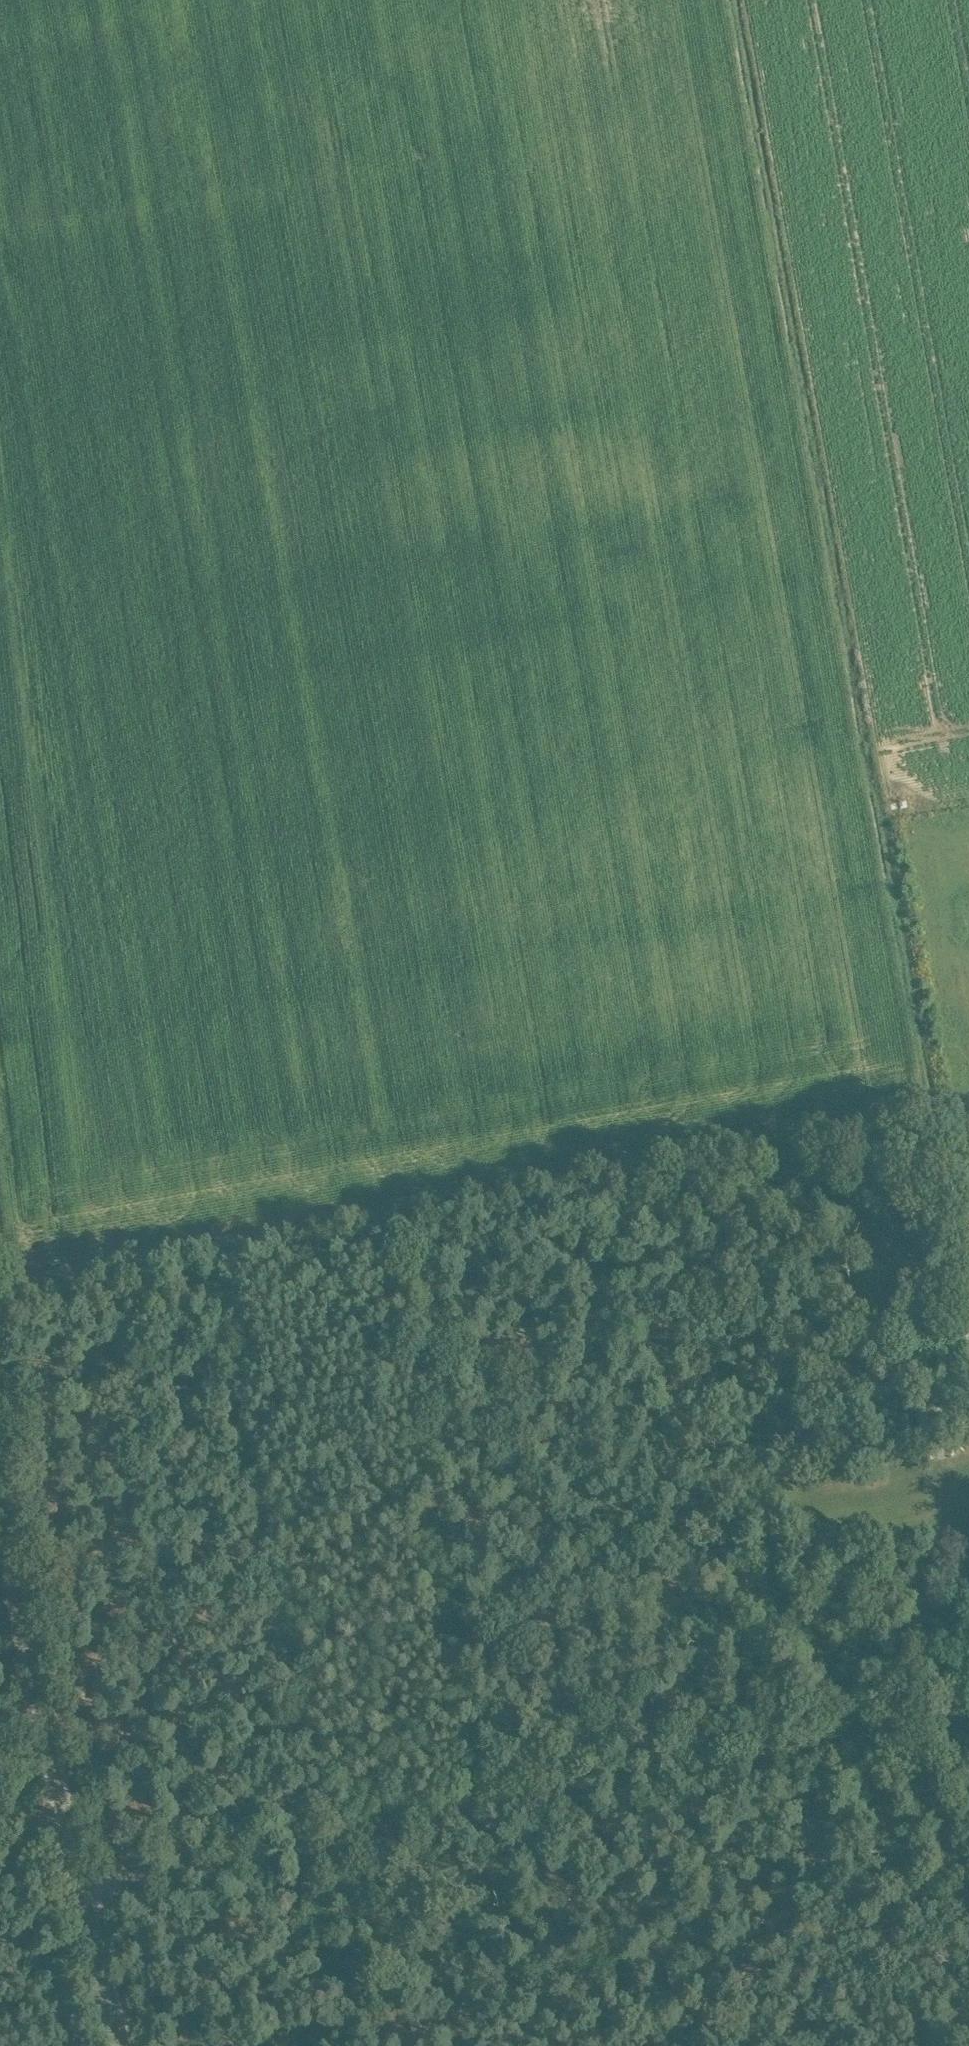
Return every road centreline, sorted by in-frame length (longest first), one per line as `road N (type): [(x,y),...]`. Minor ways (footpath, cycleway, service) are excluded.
road 1 (unclassified): [(84,1890),(968,1720)]
road 2 (unclassified): [(84,1890),(20,1606),(0,1462)]
road 3 (unclassified): [(121,2045),(84,1890)]

